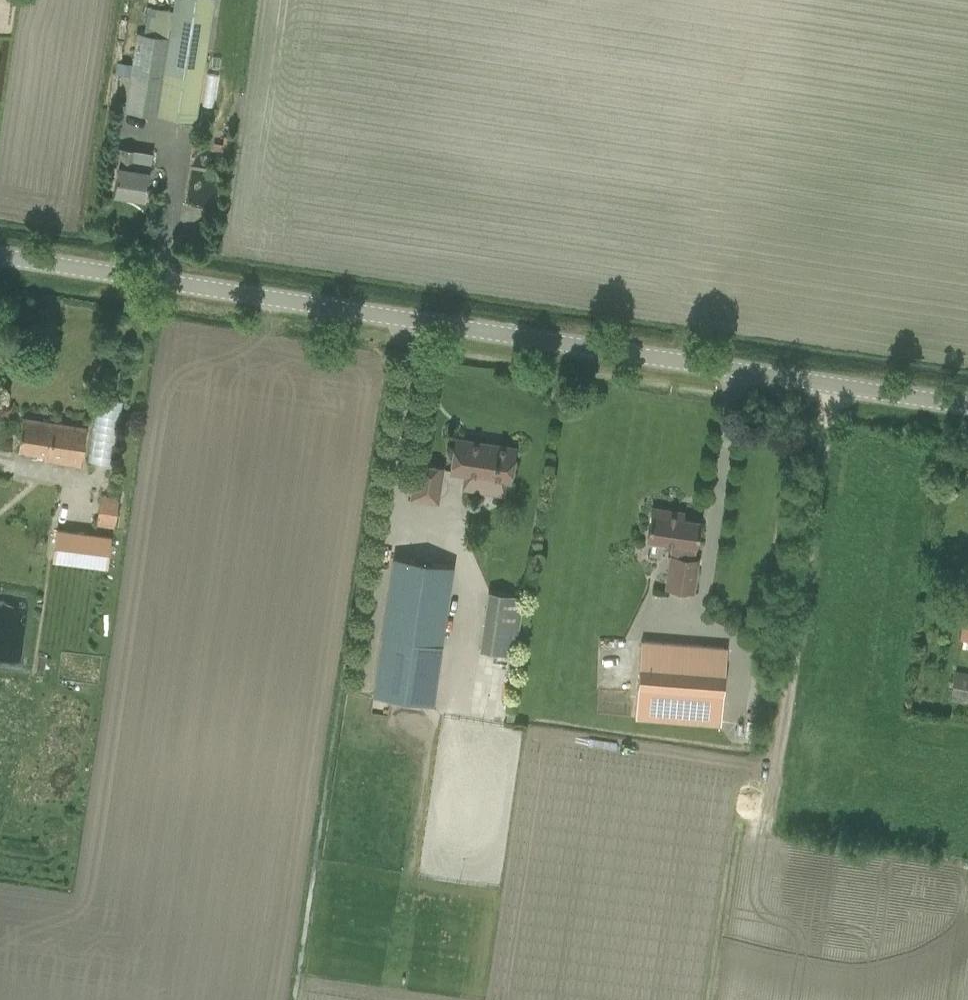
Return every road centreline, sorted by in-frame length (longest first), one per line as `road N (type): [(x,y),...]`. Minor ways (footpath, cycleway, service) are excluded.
road 1 (tertiary): [(967,405),(0,255)]

